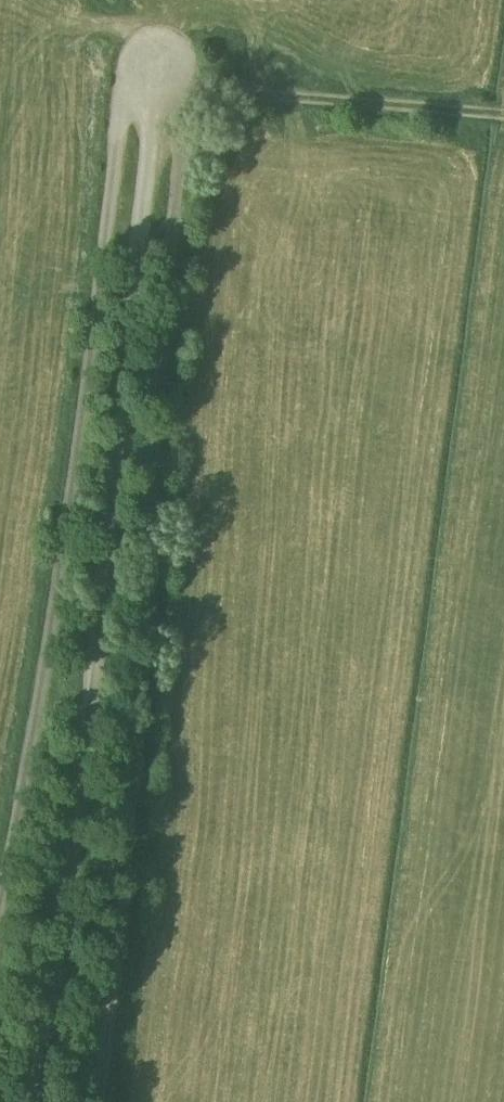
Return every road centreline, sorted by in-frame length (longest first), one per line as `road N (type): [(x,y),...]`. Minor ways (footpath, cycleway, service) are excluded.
road 1 (unclassified): [(164,39),(184,47),(190,83),(161,415),(140,812),(104,1101)]
road 2 (unclassified): [(164,39),(86,723),(30,1101)]
road 3 (unclassified): [(0,912),(79,470),(132,60),(149,40),(164,39)]
road 4 (track): [(190,83),(503,106)]

